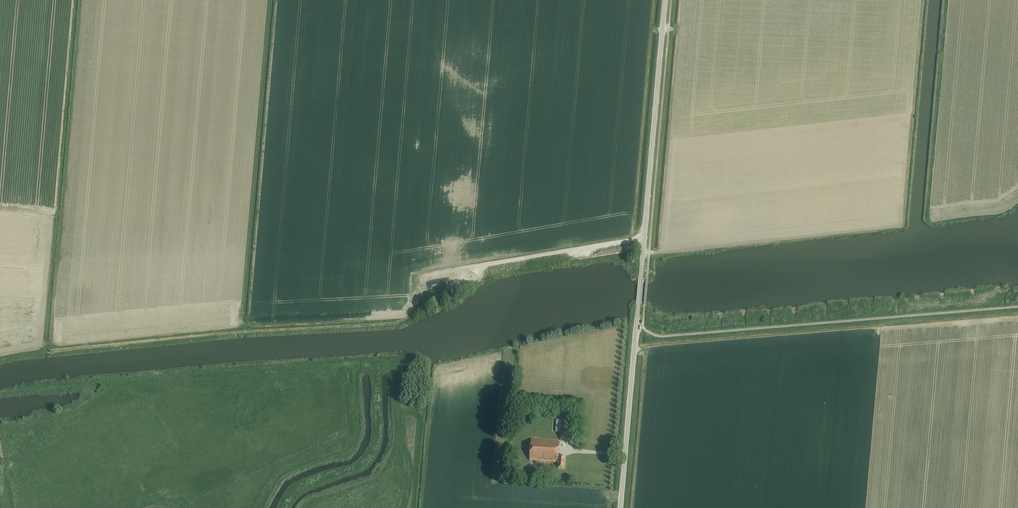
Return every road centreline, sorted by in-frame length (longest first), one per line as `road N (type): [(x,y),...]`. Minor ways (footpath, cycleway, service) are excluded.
road 1 (unclassified): [(621,507),(667,0)]
road 2 (track): [(430,275),(646,238)]

